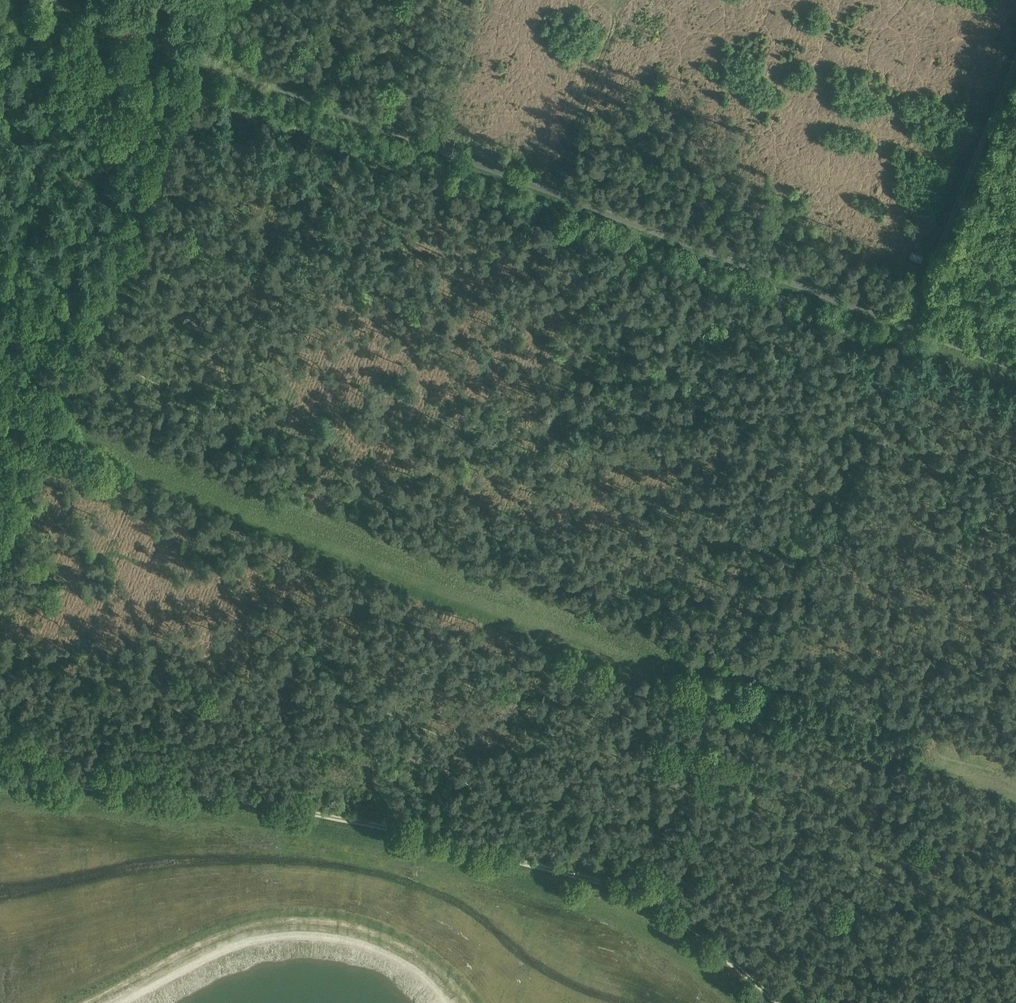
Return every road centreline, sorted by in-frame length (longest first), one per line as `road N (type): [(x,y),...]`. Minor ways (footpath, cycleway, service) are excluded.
road 1 (track): [(0,629),(163,696),(244,708),(384,702),(676,881),(851,1002)]
road 2 (track): [(778,1002),(694,935),(607,887),(306,810),(0,780)]
road 3 (track): [(905,314),(194,47)]
road 4 (track): [(905,314),(1015,37)]
road 5 (track): [(194,47),(68,0)]

